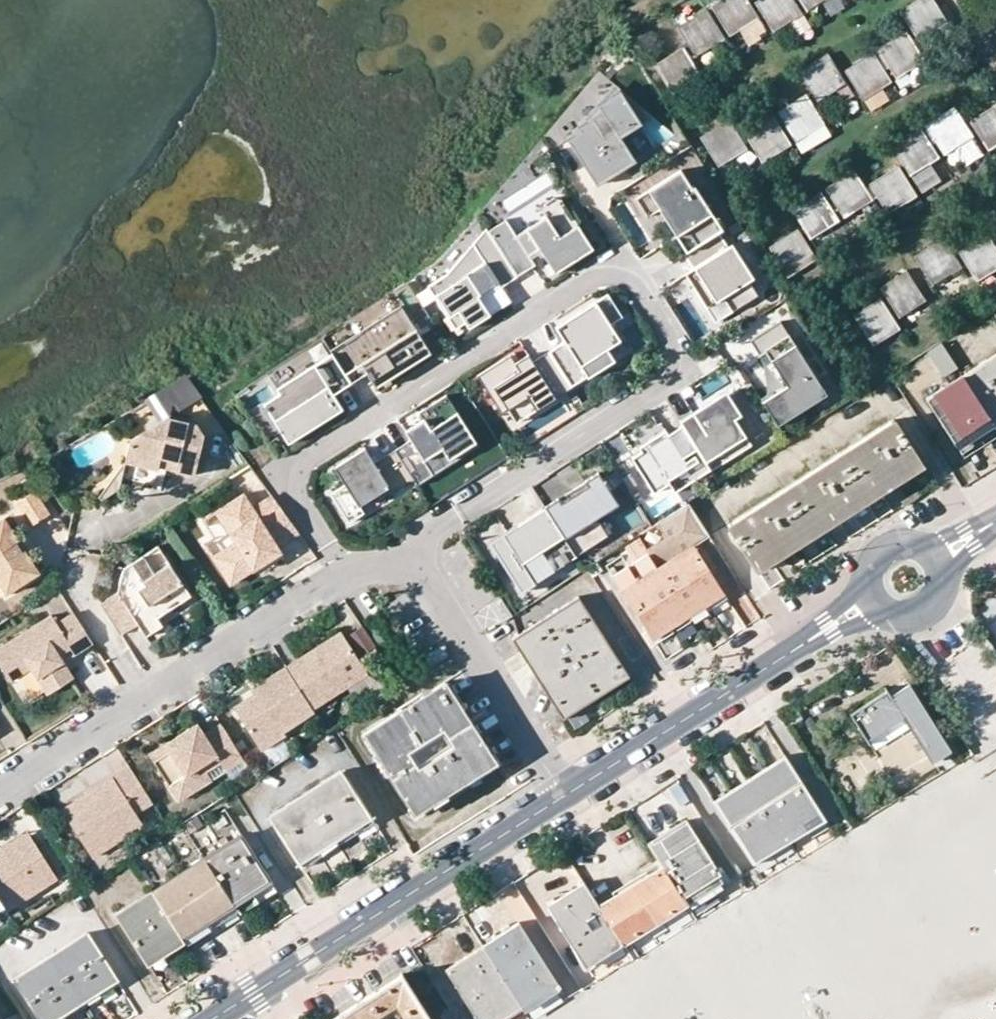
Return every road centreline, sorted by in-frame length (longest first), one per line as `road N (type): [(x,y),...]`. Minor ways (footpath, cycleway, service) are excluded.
road 1 (residential): [(404,565),(436,524),(670,380),(671,341),(639,283),(610,276),(572,292),(297,467),(313,517),(349,572)]
road 2 (tertiary): [(217,1018),(569,796)]
road 3 (residential): [(0,793),(349,572)]
road 4 (tertiary): [(569,796),(871,603)]
road 5 (residential): [(404,565),(429,581),(569,796)]
road 6 (tertiary): [(871,603),(897,622),(925,618),(945,595),(939,557)]
road 7 (tertiary): [(939,557),(913,541),(877,552),(865,575),(871,603)]

